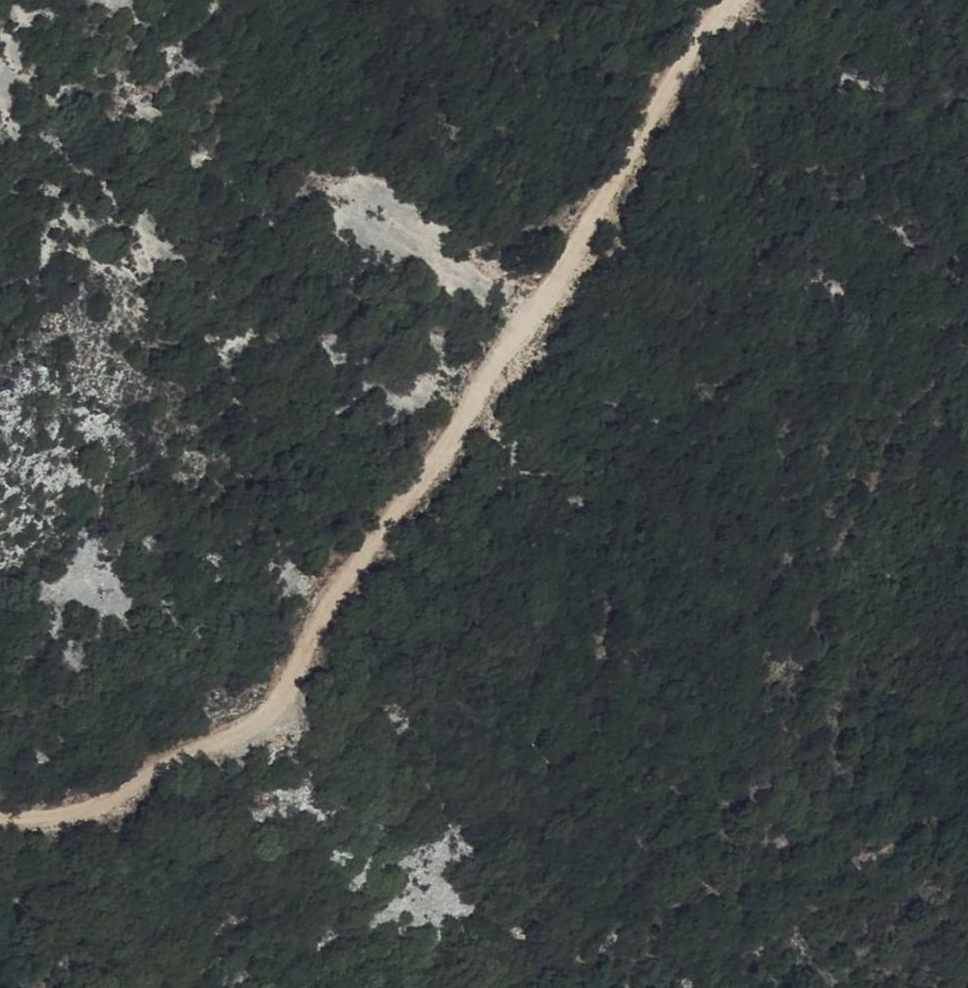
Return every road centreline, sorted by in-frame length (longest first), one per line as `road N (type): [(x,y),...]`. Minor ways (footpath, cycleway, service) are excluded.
road 1 (track): [(738,0),(555,282),(343,580),(298,688),(258,724),(92,812),(0,824)]

